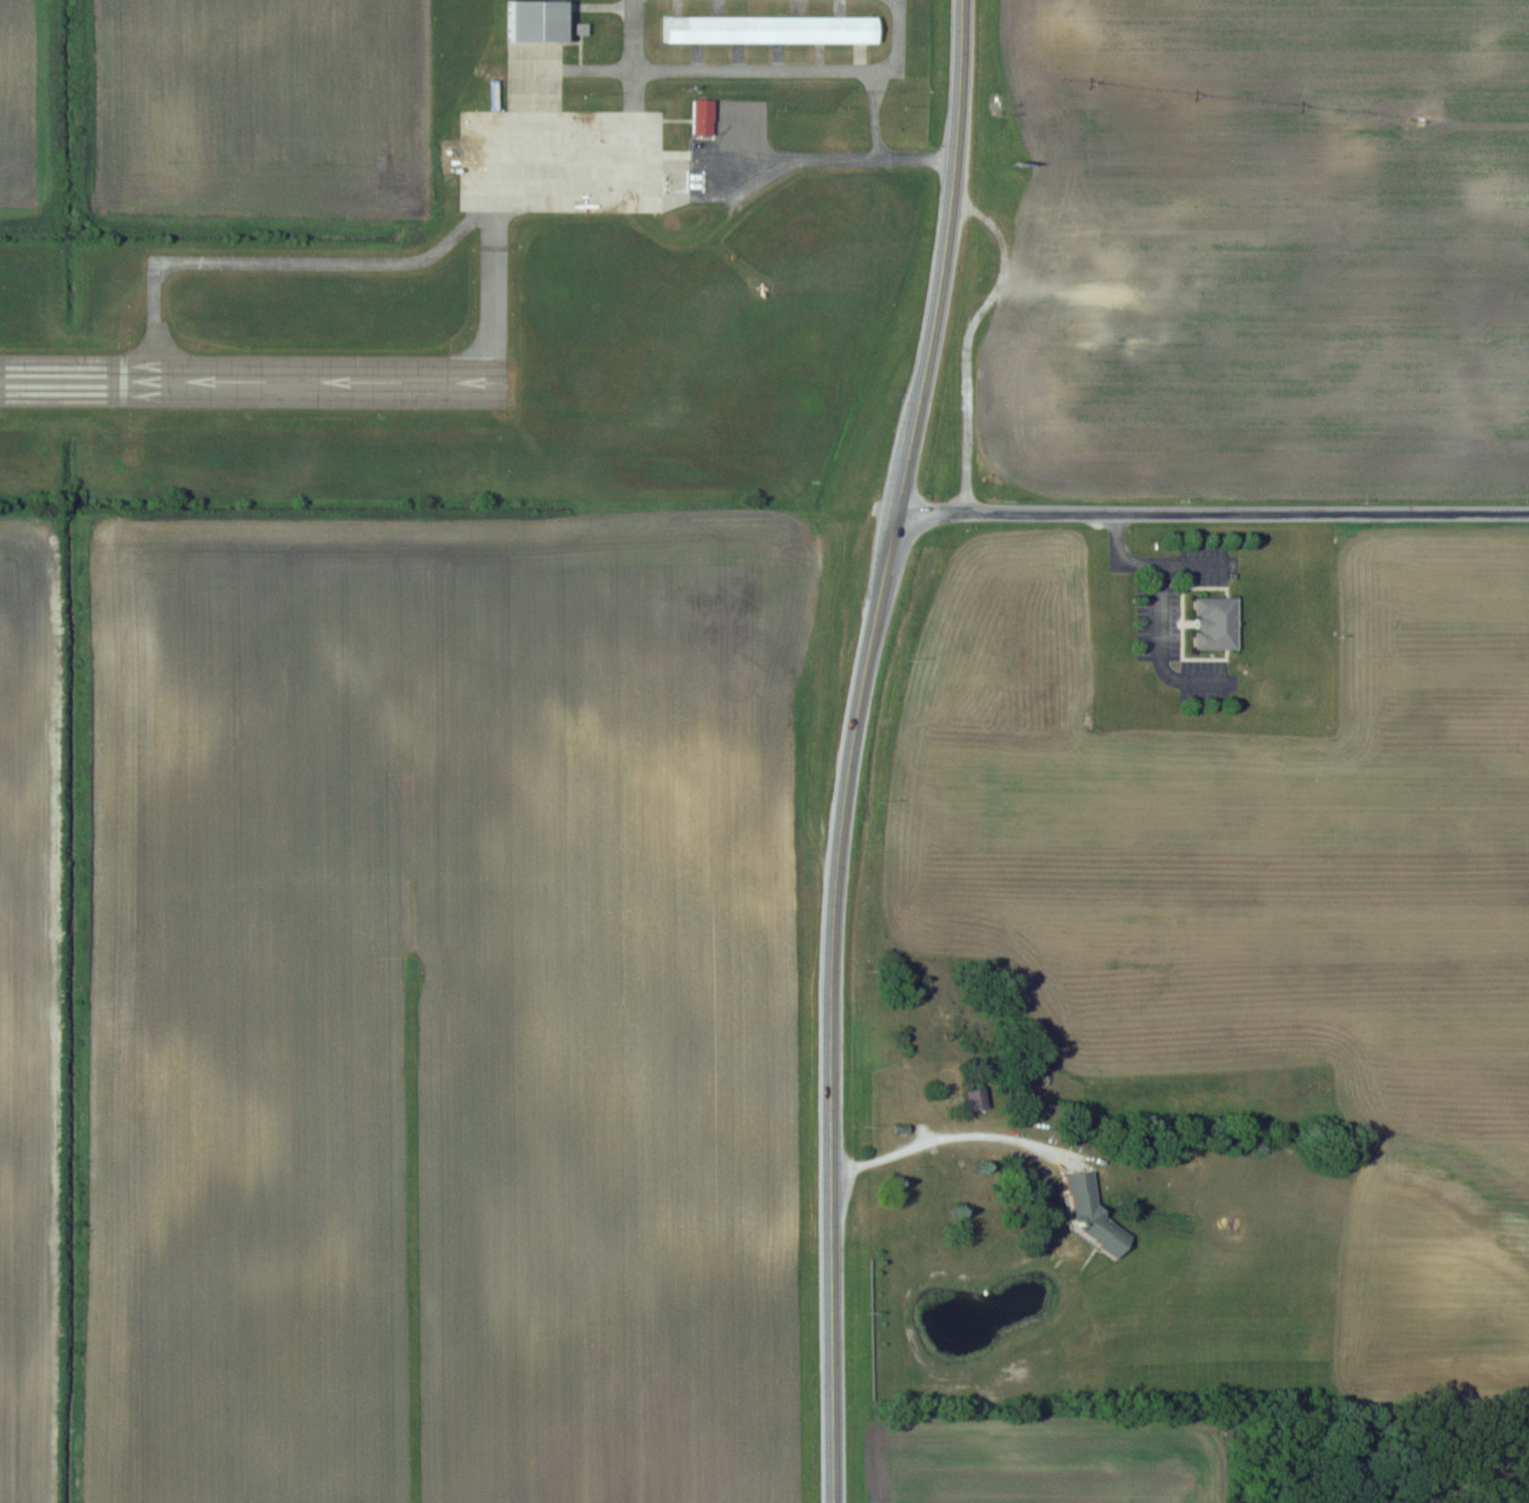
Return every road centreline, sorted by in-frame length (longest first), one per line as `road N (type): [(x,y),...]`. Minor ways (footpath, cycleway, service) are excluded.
road 1 (primary): [(834,1502),(832,959),(847,781),(897,511)]
road 2 (residential): [(1528,511),(968,510)]
road 3 (primary): [(897,511),(951,217),(964,0)]

